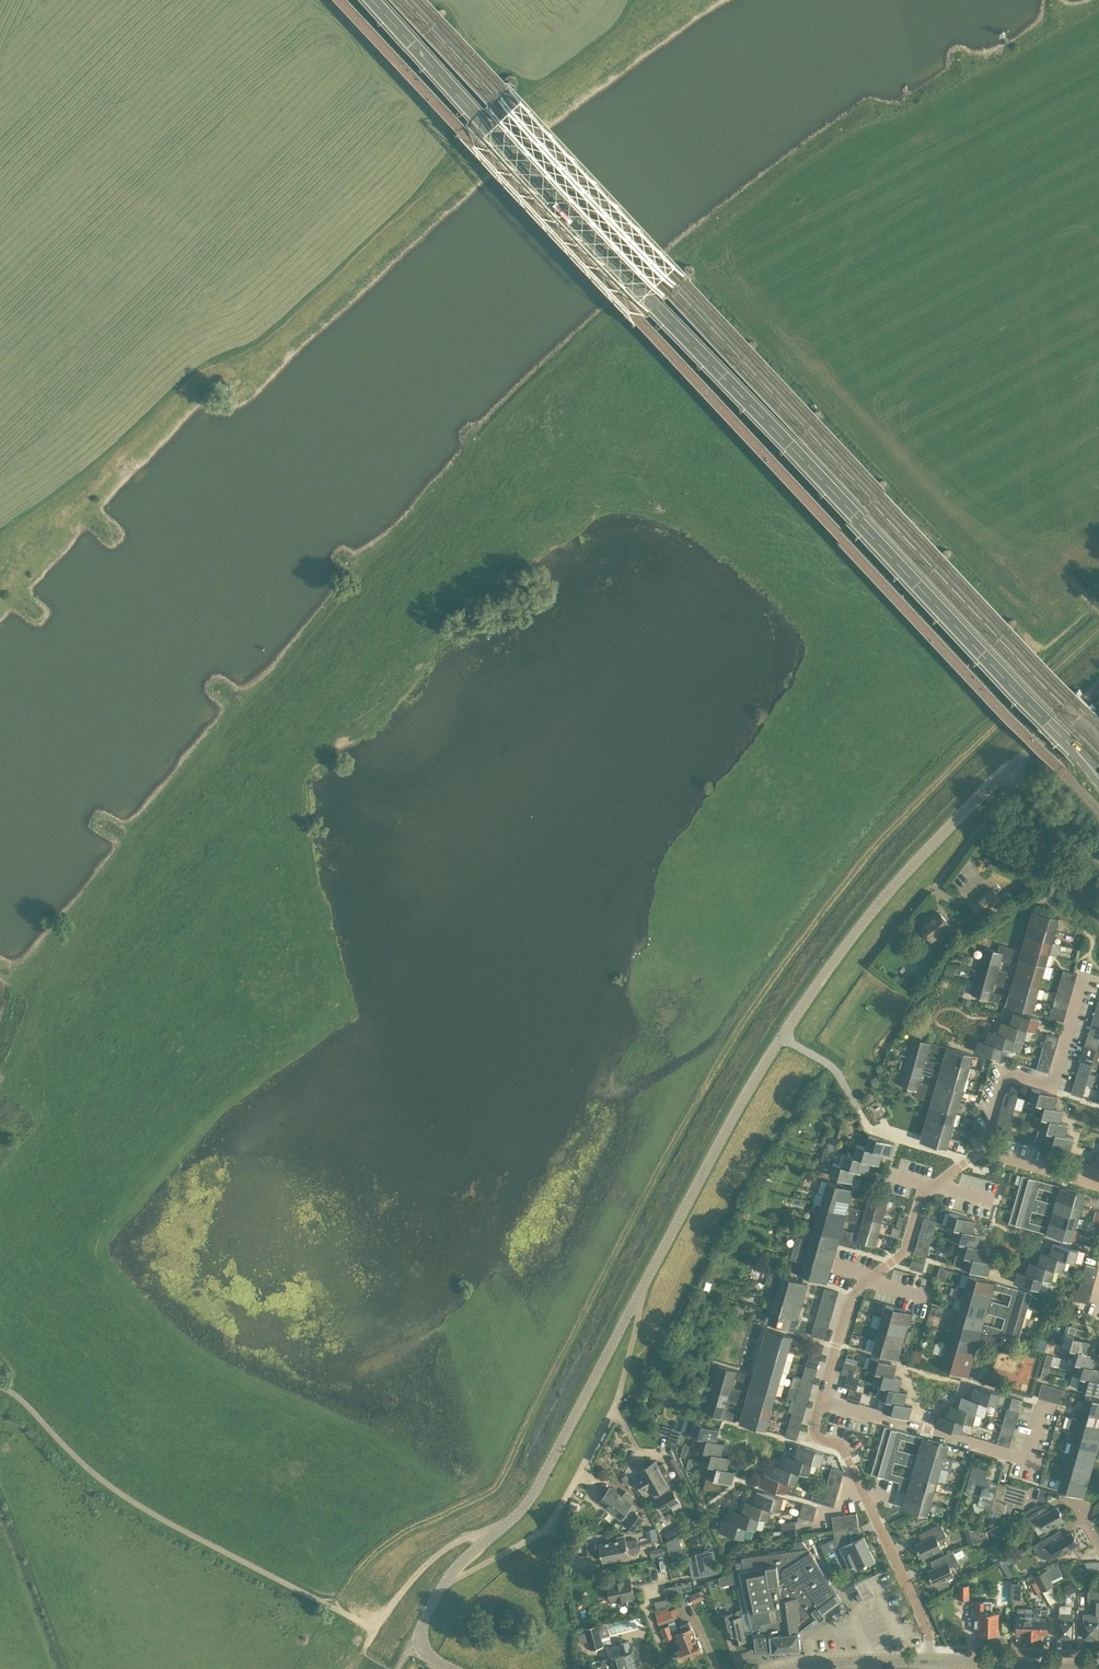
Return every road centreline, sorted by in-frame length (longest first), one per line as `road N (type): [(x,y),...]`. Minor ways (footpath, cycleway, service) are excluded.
road 1 (primary): [(1098,777),(372,0)]
road 2 (tertiary): [(645,1280),(780,1039),(859,929),(933,840),(1098,684)]
road 3 (unclassified): [(442,1585),(551,1526),(615,1408),(645,1280)]
road 4 (tertiary): [(442,1585),(530,1500),(645,1280)]
road 5 (residential): [(821,1402),(854,1290),(906,1251),(920,1201),(972,1160)]
road 6 (residential): [(933,1660),(932,1636),(887,1530),(846,1455),(811,1434),(821,1402)]
road 7 (residential): [(972,1160),(999,1069),(1052,1081),(1061,1072),(1087,976)]
road 8 (tertiary): [(1098,1664),(933,1660)]
road 9 (residential): [(975,1440),(821,1402)]
road 10 (tertiary): [(784,1668),(933,1660)]
road 11 (residential): [(1098,1186),(990,1152),(972,1160)]

